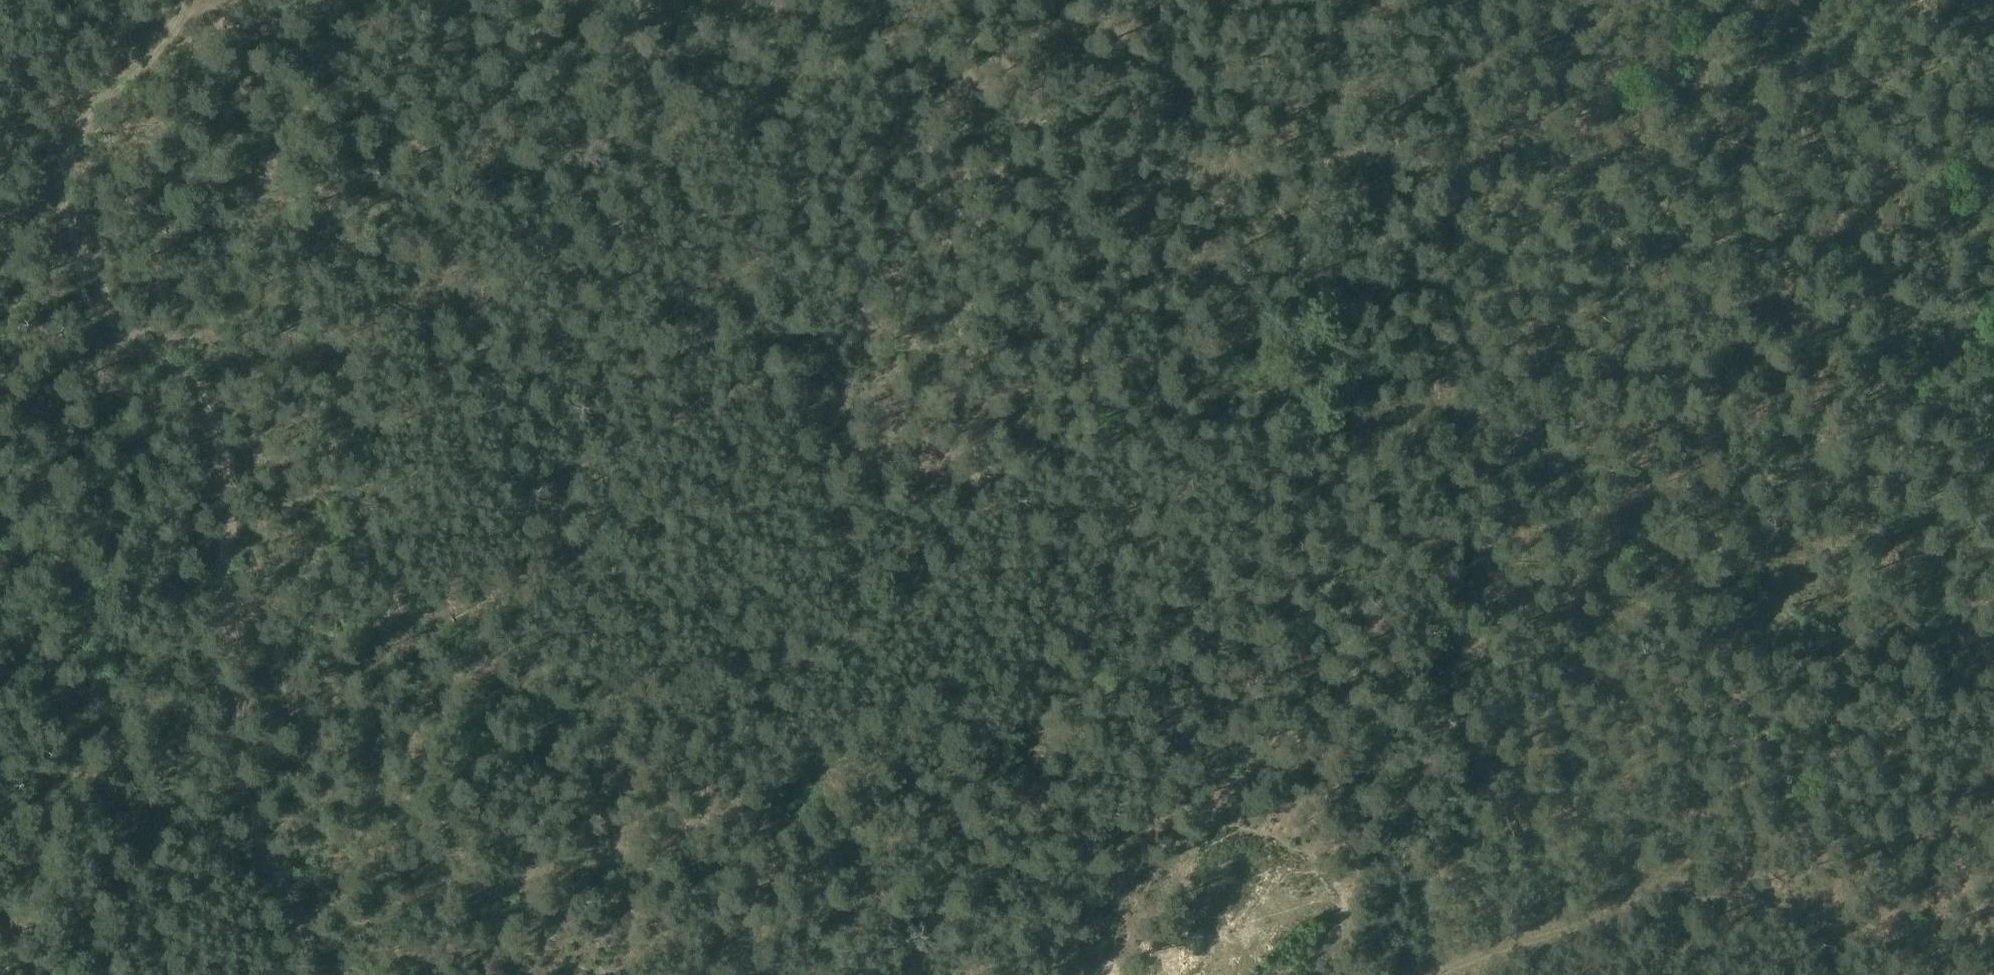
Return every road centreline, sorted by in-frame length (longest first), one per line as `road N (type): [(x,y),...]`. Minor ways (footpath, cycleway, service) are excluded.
road 1 (track): [(306,974),(311,943),(242,820),(225,769),(242,649),(216,595),(227,500),(221,434),(203,390),(107,335),(57,176),(58,143),(167,23),(176,0)]
road 2 (track): [(1640,896),(1708,896),(1919,944),(1993,944)]
road 3 (track): [(603,0),(505,15),(419,0)]

